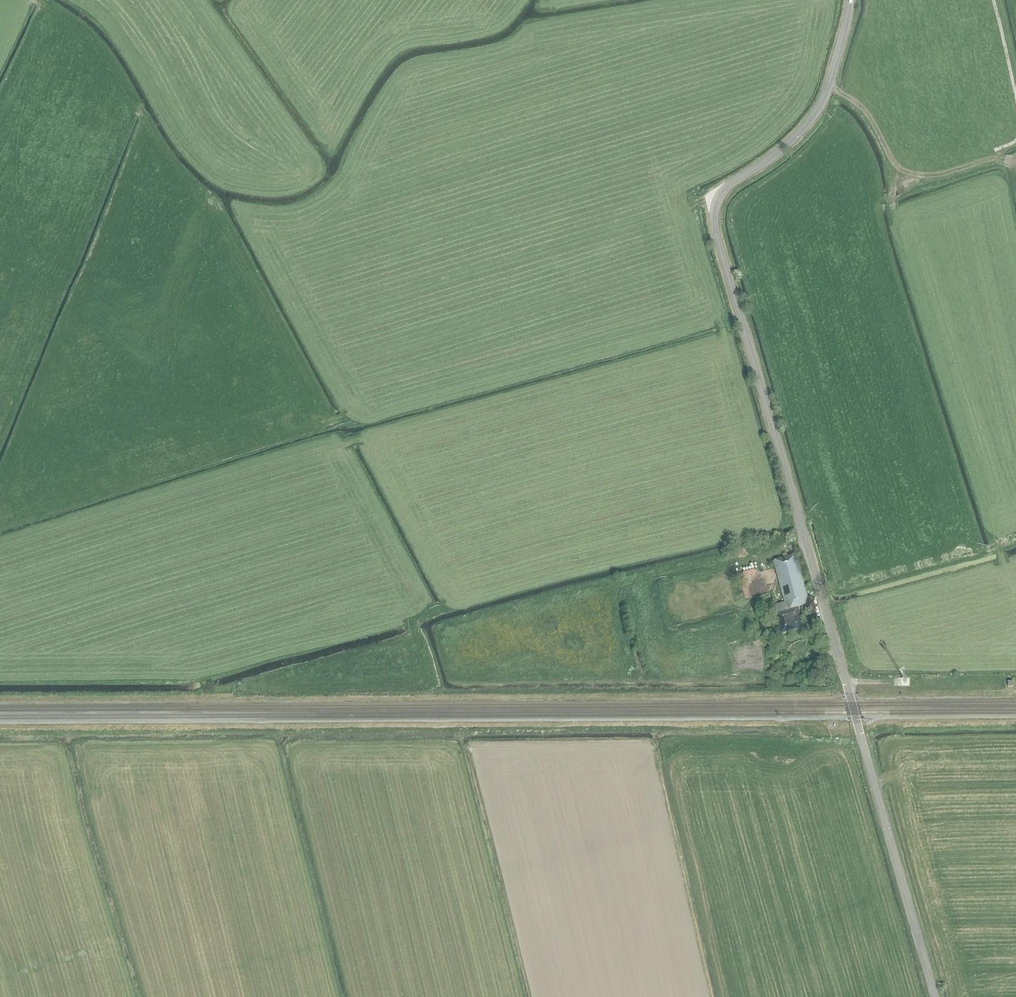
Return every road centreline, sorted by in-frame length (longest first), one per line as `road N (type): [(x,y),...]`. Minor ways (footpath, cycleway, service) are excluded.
road 1 (tertiary): [(935,996),(714,224),(718,195),(776,154),(819,107),(848,0)]

